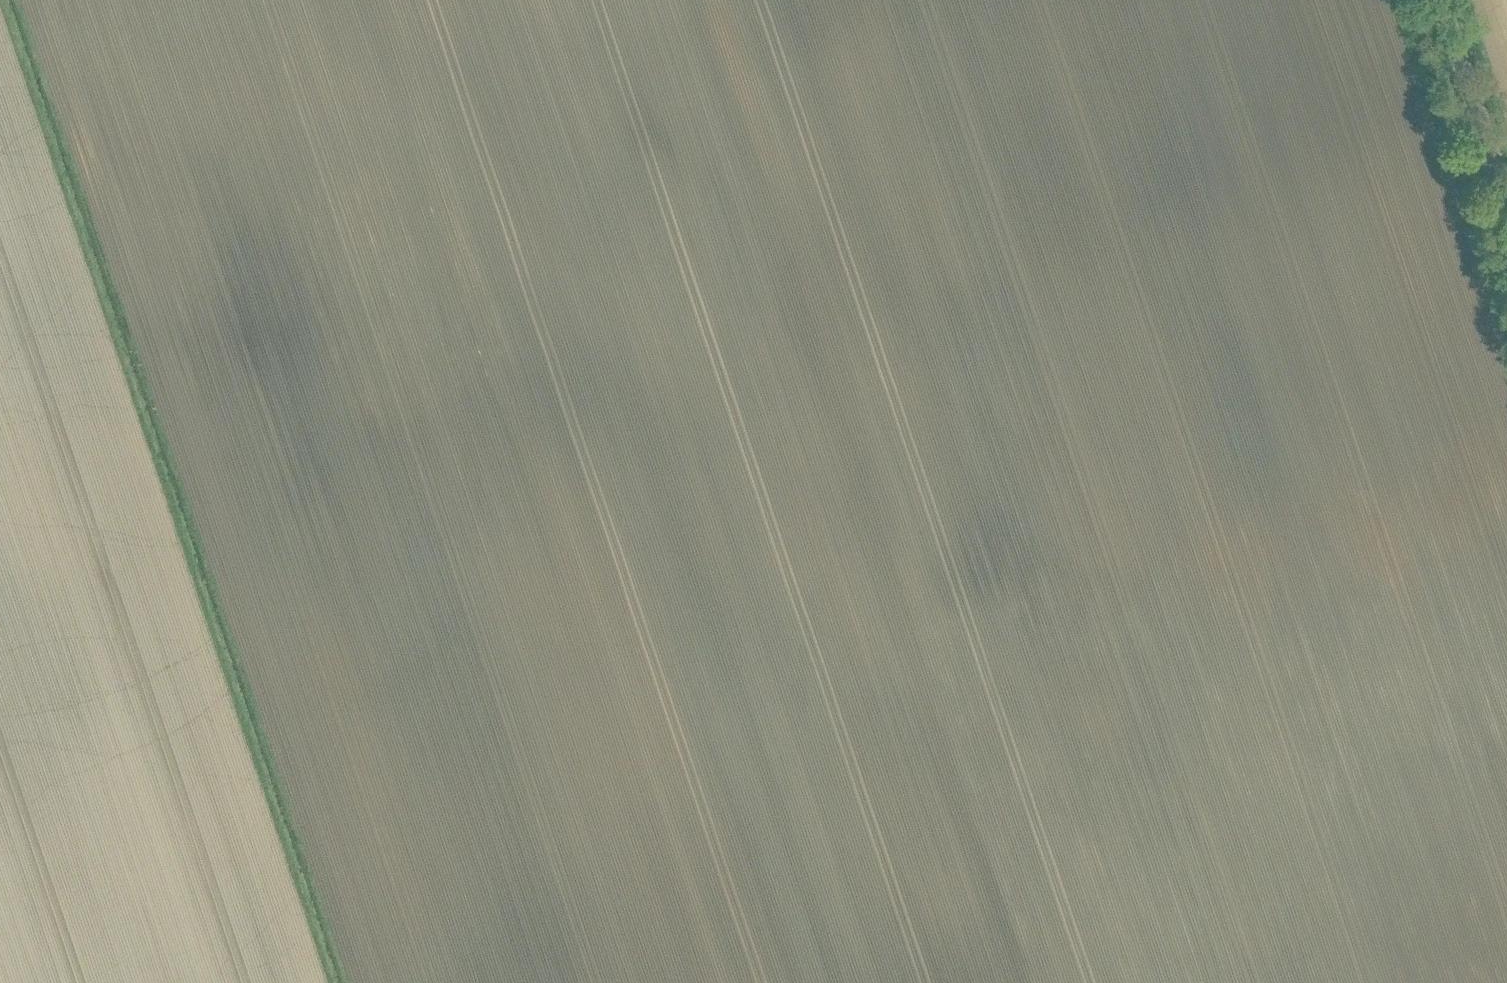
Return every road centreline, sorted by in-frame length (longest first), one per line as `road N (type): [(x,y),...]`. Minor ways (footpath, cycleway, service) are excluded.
road 1 (unclassified): [(1448,0),(1506,177)]

